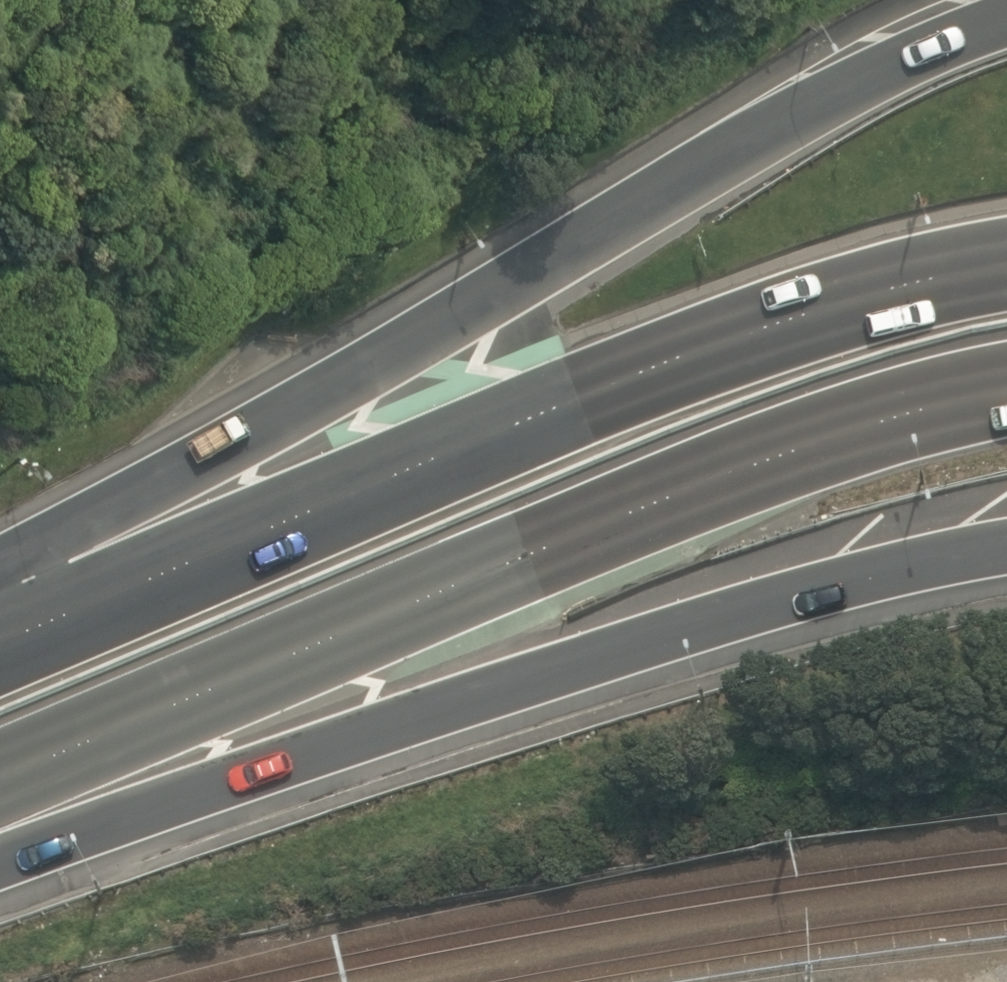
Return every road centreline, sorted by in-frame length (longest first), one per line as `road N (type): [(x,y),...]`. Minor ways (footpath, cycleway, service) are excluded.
road 1 (trunk): [(0,592),(64,545),(599,243),(835,92),(1006,21)]
road 2 (trunk): [(1006,394),(764,464),(0,781)]
road 3 (trunk): [(0,643),(692,358),(858,297),(1006,263)]
road 4 (trunk): [(1006,563),(770,623),(0,865)]

